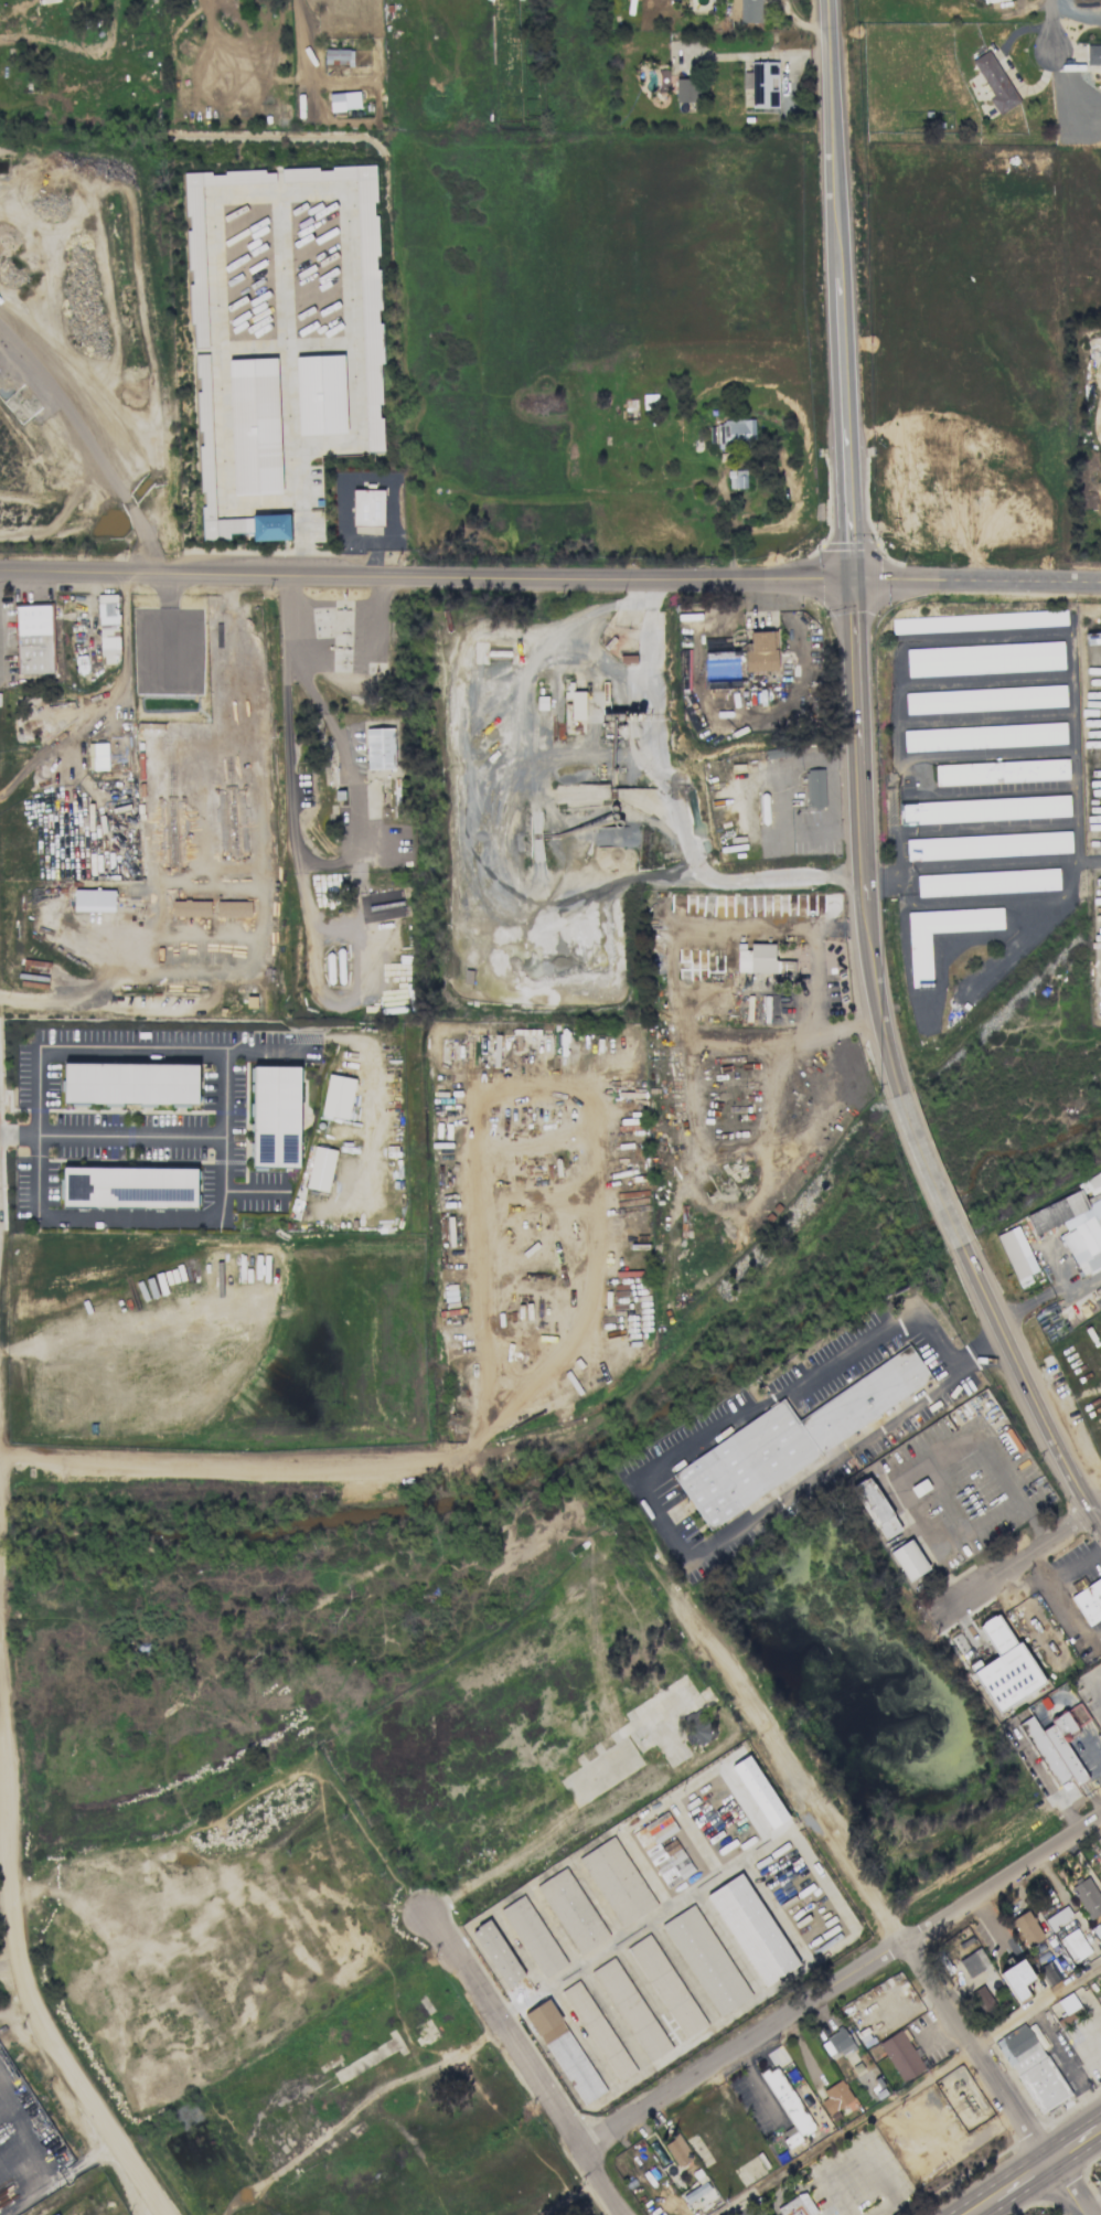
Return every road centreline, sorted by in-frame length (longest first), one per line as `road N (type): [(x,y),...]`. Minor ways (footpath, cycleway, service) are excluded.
road 1 (residential): [(1100,583),(0,559)]
road 2 (residential): [(675,1586),(1086,2214)]
road 3 (residential): [(1100,1808),(584,2149)]
road 4 (track): [(391,1474),(0,1454)]
road 5 (residential): [(431,1920),(557,2097),(626,2214)]
road 6 (primary): [(853,579),(867,897)]
road 7 (primary): [(955,1242),(1100,1521)]
road 8 (primary): [(840,278),(853,579)]
road 9 (primary): [(830,0),(840,278)]
road 10 (track): [(19,1990),(159,2214)]
road 11 (track): [(19,1990),(0,1745)]
road 12 (primary): [(867,897),(880,1029),(898,1096)]
road 13 (residential): [(1100,1511),(939,1610)]
road 14 (track): [(0,1350),(49,1342),(120,1313),(182,1309)]
road 15 (primary): [(898,1096),(955,1242)]
road 16 (primary): [(1100,2127),(971,2214)]

